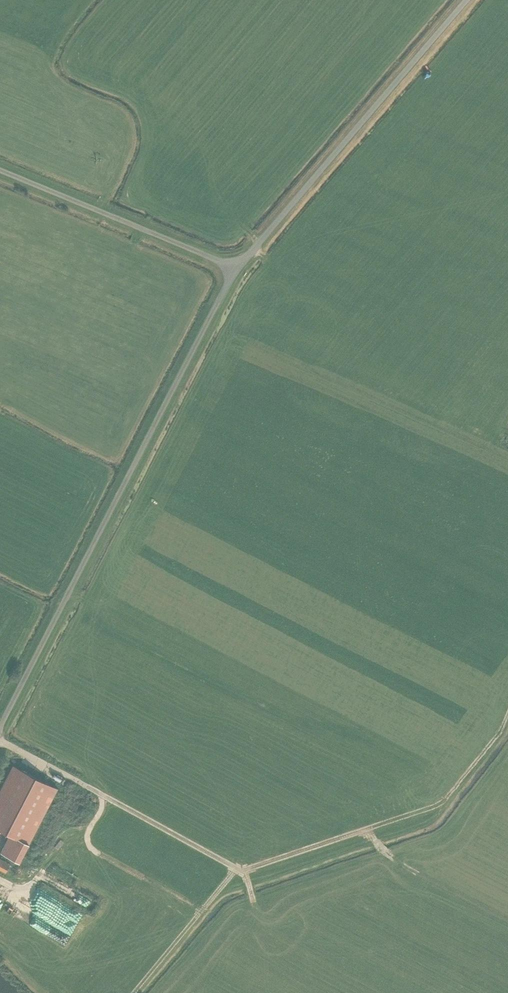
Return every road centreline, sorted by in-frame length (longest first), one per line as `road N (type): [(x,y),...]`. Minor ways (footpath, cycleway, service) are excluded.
road 1 (unclassified): [(0,729),(237,268)]
road 2 (unclassified): [(237,268),(468,0)]
road 3 (unclassified): [(237,268),(0,171)]

